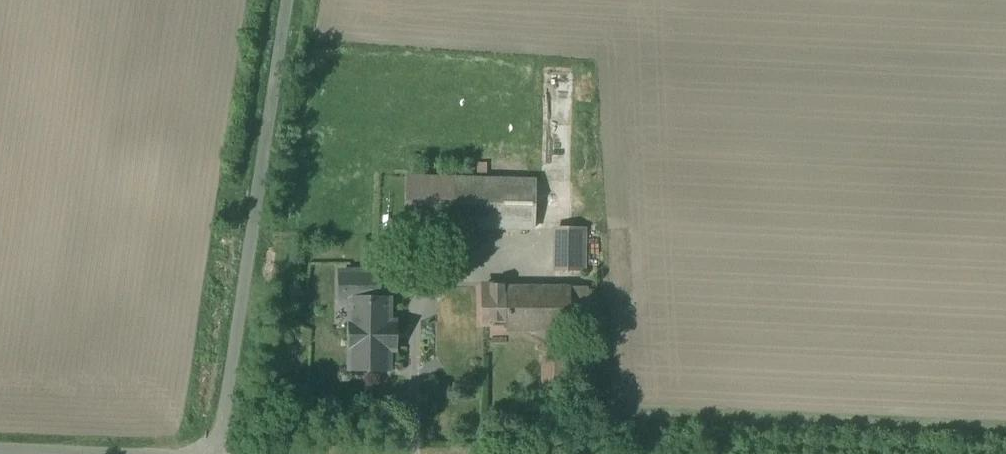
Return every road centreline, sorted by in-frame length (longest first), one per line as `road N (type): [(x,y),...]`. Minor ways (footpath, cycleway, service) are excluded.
road 1 (unclassified): [(286,0),(218,453)]

